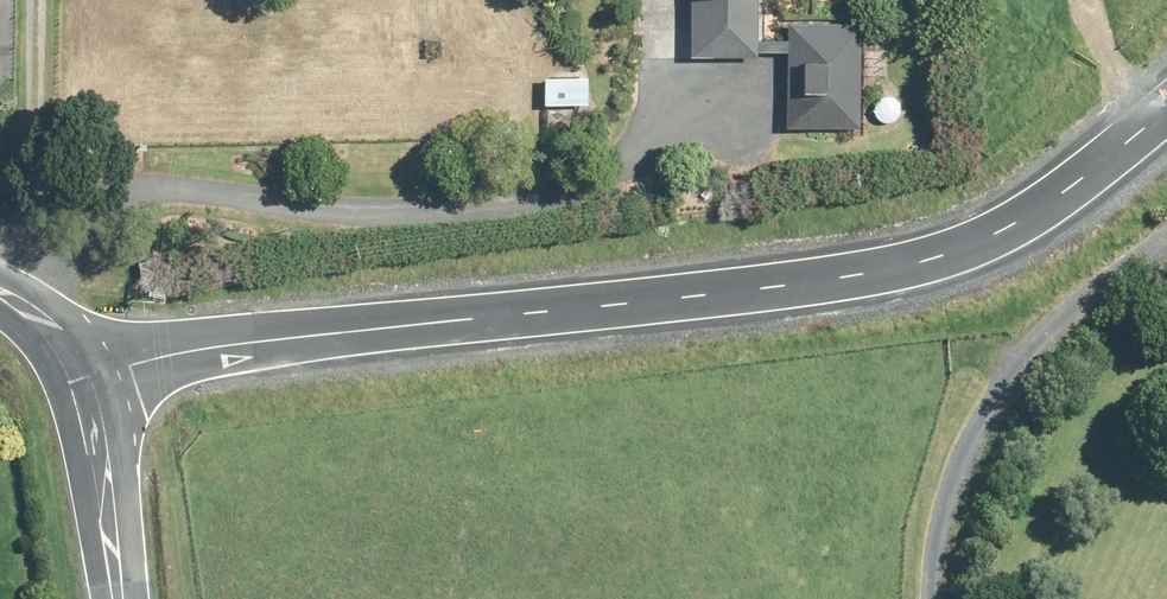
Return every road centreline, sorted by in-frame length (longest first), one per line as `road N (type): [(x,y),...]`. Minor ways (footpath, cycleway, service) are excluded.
road 1 (unclassified): [(71,382),(242,346),(903,269),(968,249),(1047,208),(1166,112)]
road 2 (track): [(943,598),(954,491),(999,415),(1061,322),(1166,234)]
road 3 (unclassified): [(71,382),(118,598)]

